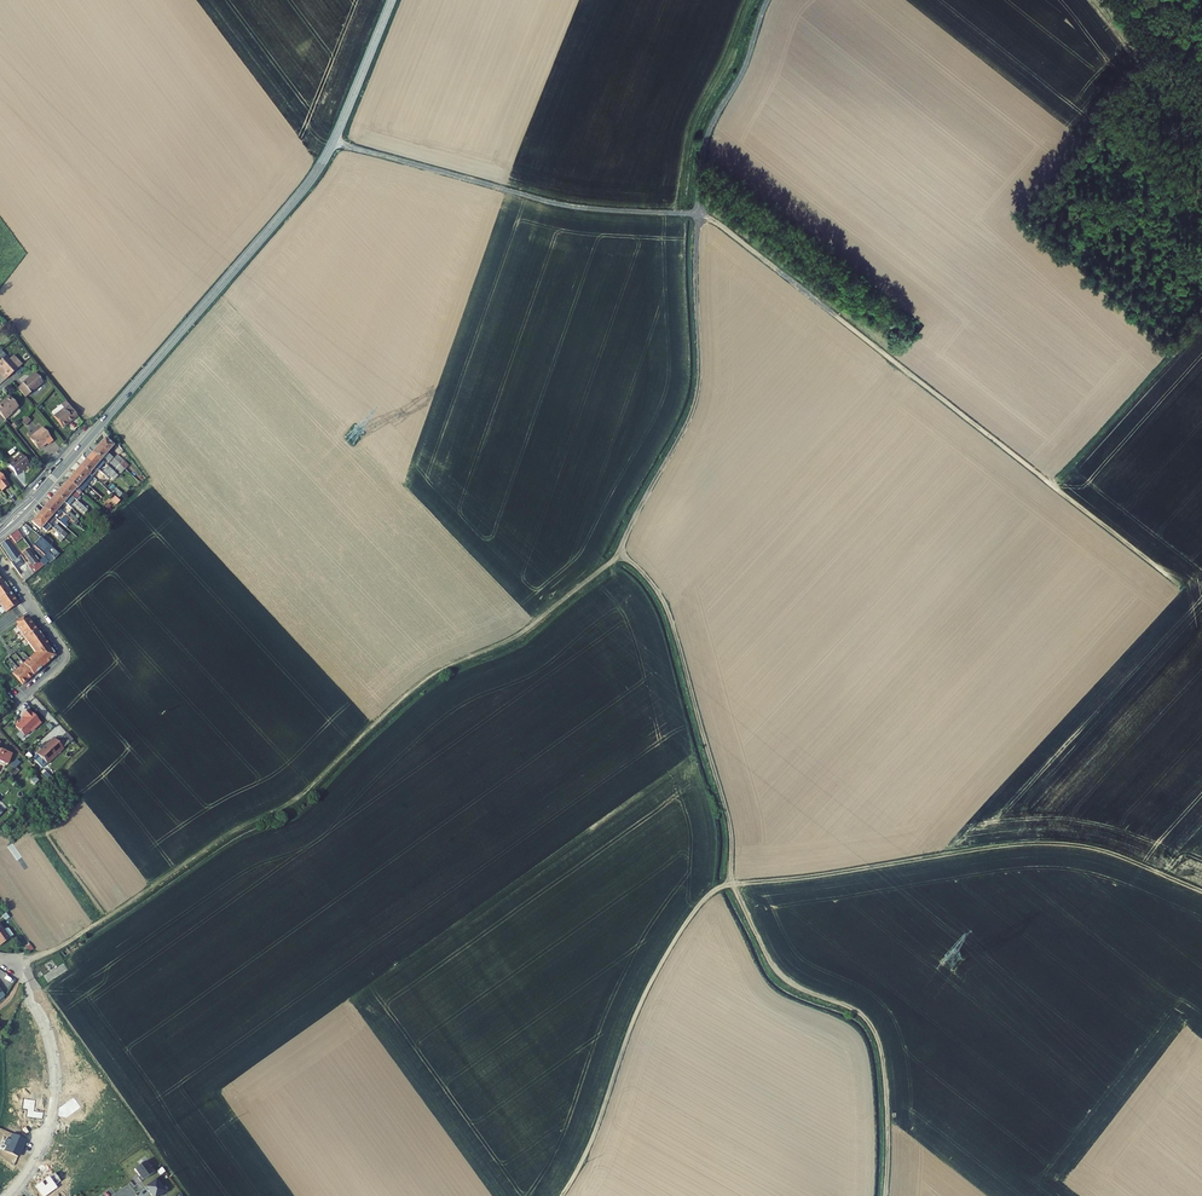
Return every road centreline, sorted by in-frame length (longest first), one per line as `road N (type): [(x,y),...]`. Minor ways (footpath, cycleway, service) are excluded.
road 1 (track): [(29,958),(70,941),(288,804),(418,685),(516,638),(620,556),(649,580),(667,612),(732,836),(730,886),(1039,843),(1103,851),(1201,892)]
road 2 (track): [(333,141),(561,205),(713,222),(1181,585)]
road 3 (track): [(885,1195),(882,1062),(870,1024),(784,984),(730,886),(717,888),(685,925),(655,973),(562,1195)]
road 4 (tertiary): [(0,533),(310,180),(391,0)]
road 5 (track): [(620,556),(697,395),(696,214),(706,139),(741,75),(767,0)]
road 6 (residential): [(0,959),(39,993),(56,1077),(43,1141),(6,1195)]
road 7 (residential): [(0,559),(65,654),(22,700)]

